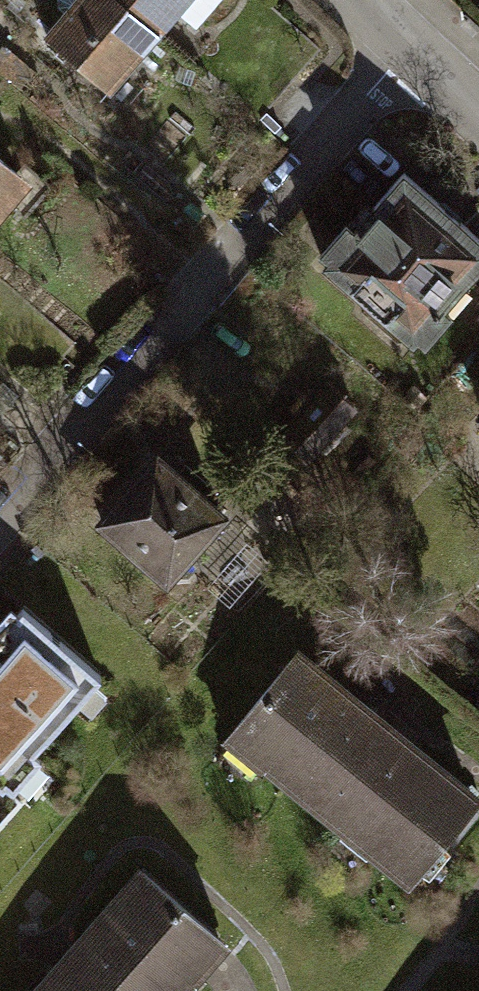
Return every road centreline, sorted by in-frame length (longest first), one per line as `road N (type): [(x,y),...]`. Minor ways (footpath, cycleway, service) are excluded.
road 1 (residential): [(404,45),(0,508)]

